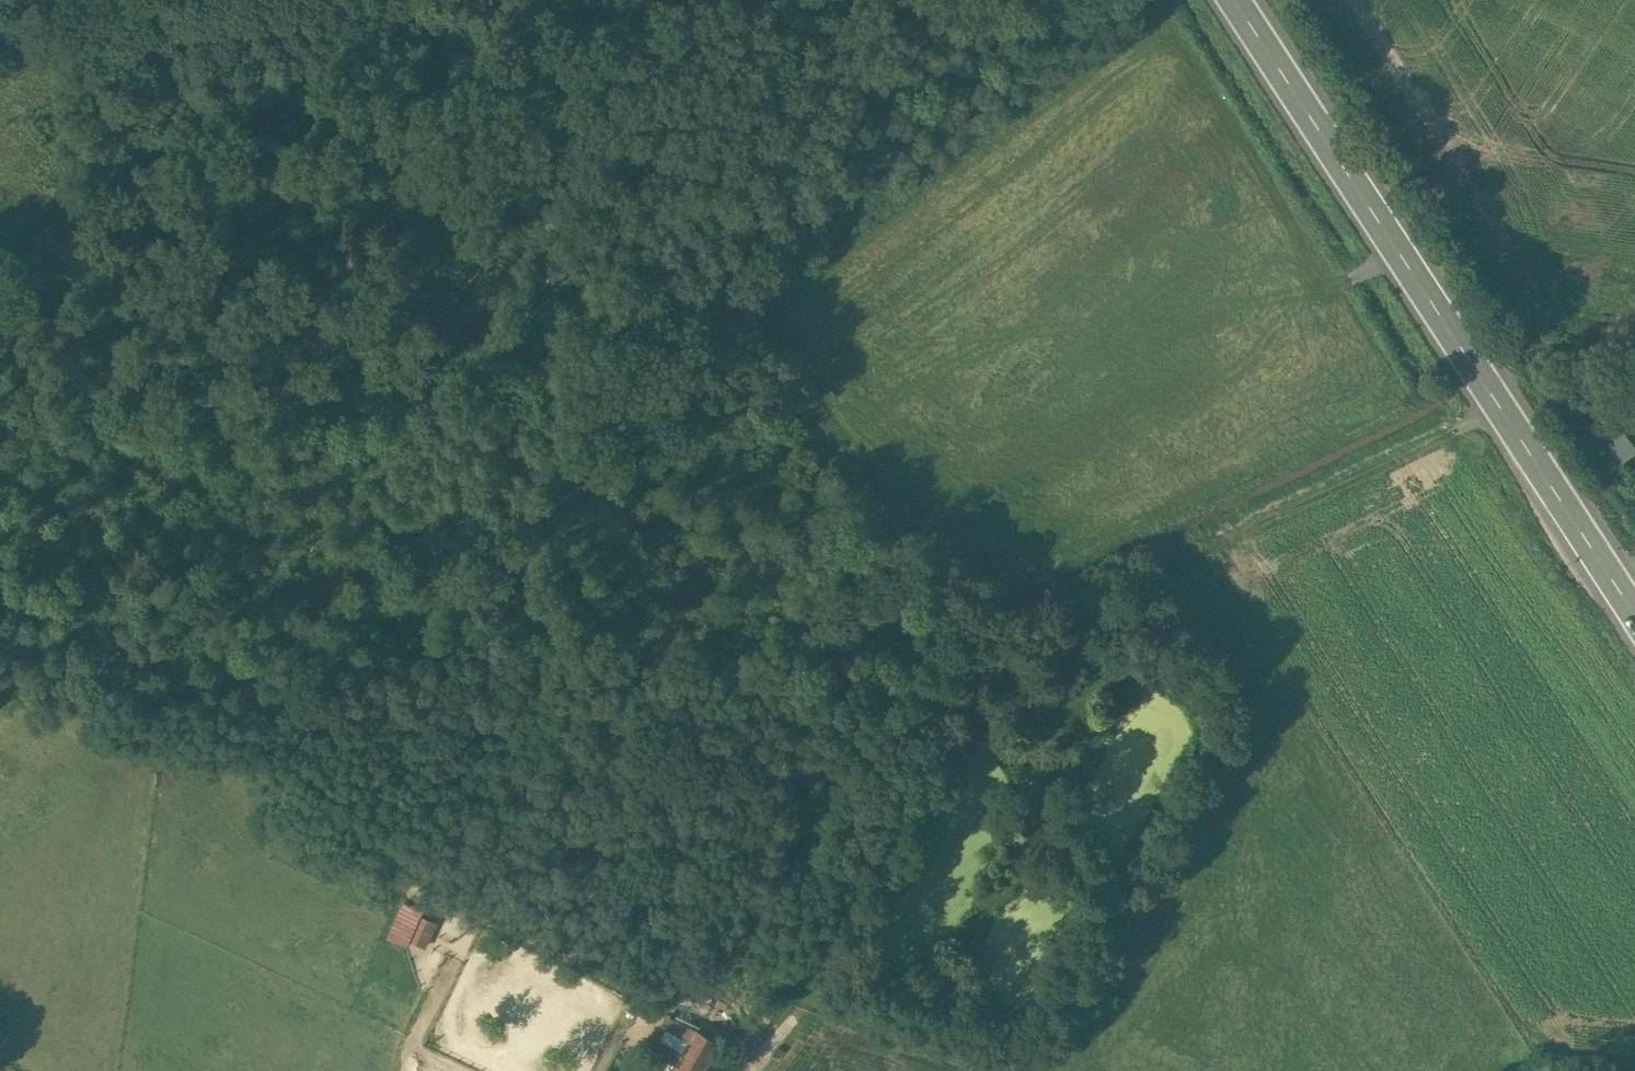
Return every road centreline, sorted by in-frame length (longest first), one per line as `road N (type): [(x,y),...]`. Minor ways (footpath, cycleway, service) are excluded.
road 1 (secondary): [(1234,0),(1634,614)]

